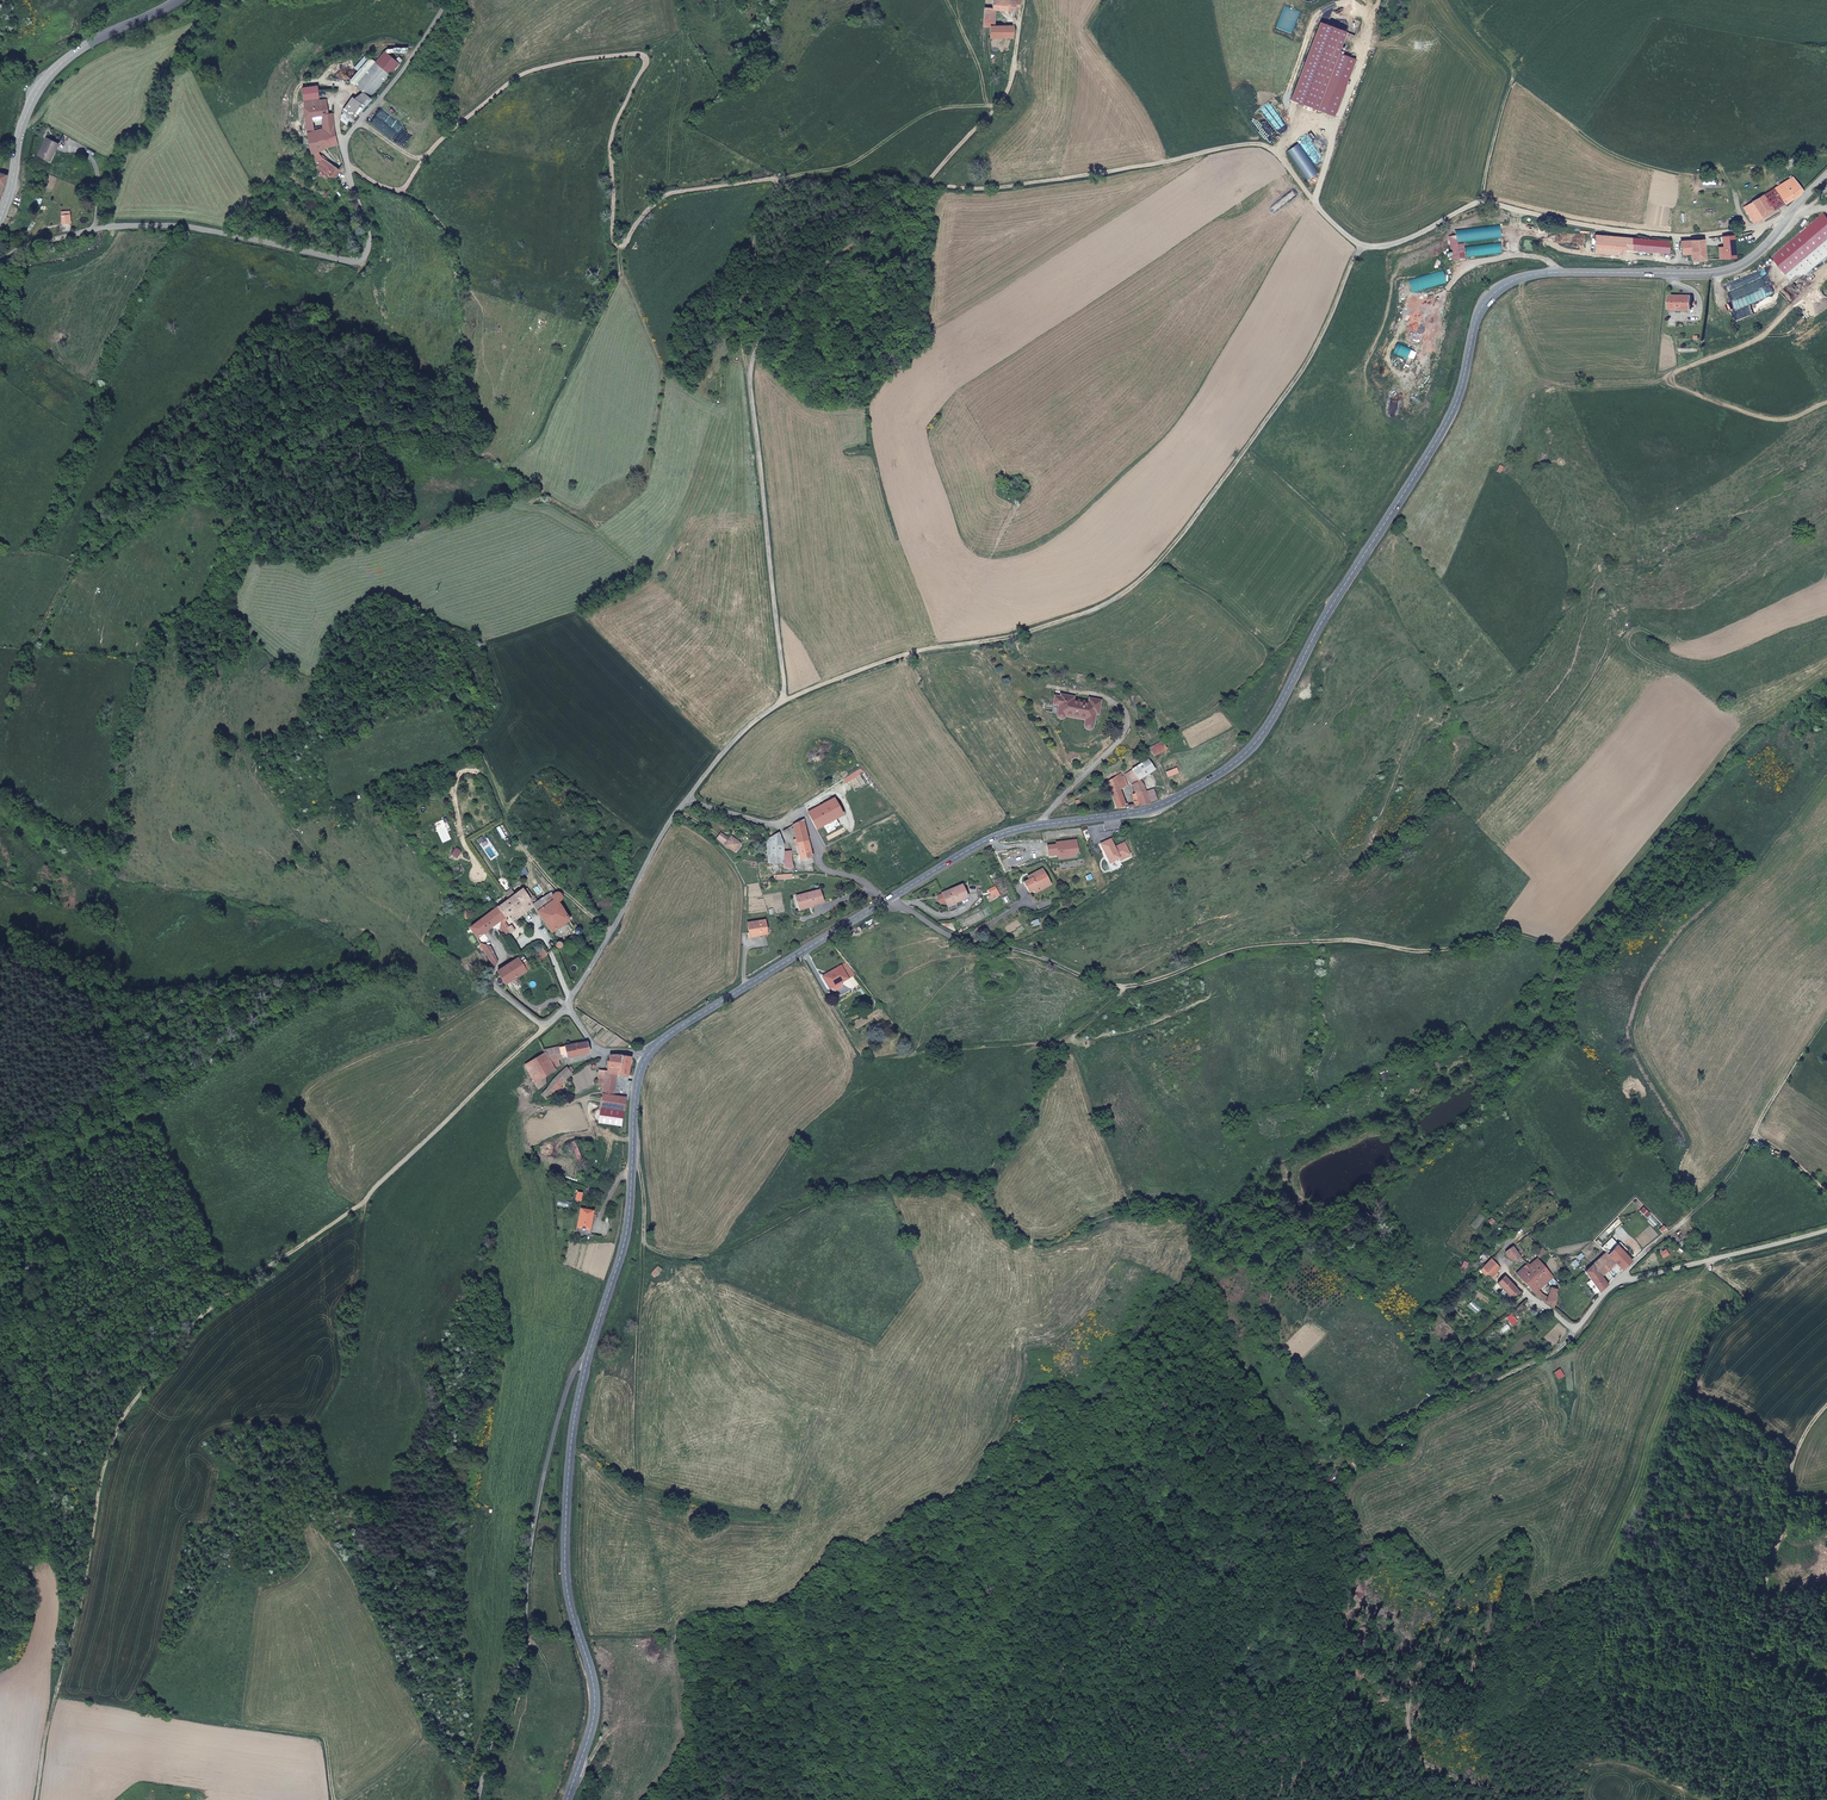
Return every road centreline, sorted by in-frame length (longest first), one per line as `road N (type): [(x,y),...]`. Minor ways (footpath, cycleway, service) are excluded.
road 1 (secondary): [(886,902),(1000,834),(1172,802),(1257,744),(1463,393),(1476,321),(1491,296),(1547,273),(1728,270),(1768,243),(1826,174)]
road 2 (track): [(633,1164),(643,1188),(643,1238),(666,1254),(688,1256),(712,1255),(799,1207),(845,1193),(929,1182),(981,1189),(1010,1229),(1046,1245),(1092,1222),(1158,1208),(1183,1210),(1209,1234),(1269,1225),(1286,1241),(1268,1316),(1276,1347),(1360,1466)]
road 3 (track): [(1360,1193),(1428,1164),(1440,1140),(1493,1101),(1494,1083),(1559,1032),(1562,975),(1571,951),(1518,937),(1436,952),(1349,939),(1276,944),(1241,947),(1148,985),(1119,986),(981,944)]
road 4 (track): [(422,161),(535,70),(642,56),(647,65),(614,138),(614,239),(622,247),(666,196),(849,167),(932,112),(1000,107)]
road 5 (track): [(1359,244),(1308,360),(1186,532),(1127,592),(1097,613),(1040,632),(889,663),(782,704)]
road 6 (unclassified): [(451,0),(343,143),(371,236),(363,262),(194,228),(110,227),(24,249),(0,267)]
road 7 (track): [(926,186),(1004,188),(1255,145),(1280,159),(1359,244)]
road 8 (unclassified): [(478,1799),(527,1640),(533,1534),(550,1444),(577,1368),(593,1346)]
road 9 (secondary): [(570,1799),(595,1709),(566,1550),(574,1425),(593,1346)]
road 10 (track): [(1359,244),(1396,245),(1480,203),(1687,237),(1786,221)]
road 11 (track): [(1717,1799),(1754,1699),(1759,1617),(1793,1464),(1802,1439),(1826,1412)]
road 12 (unclassified): [(646,1056),(597,1050),(567,1006),(687,802)]
road 13 (unclassified): [(886,902),(864,880),(818,867),(821,850),(851,827),(842,797),(776,824),(687,802)]
road 14 (secondary): [(178,0),(91,42),(41,85),(23,122),(0,218)]
road 15 (secondary): [(593,1346),(625,1241),(637,1083),(646,1056)]
road 16 (secondary): [(646,1056),(886,902)]
road 17 (unclassified): [(1586,1333),(1619,1284),(1643,1266),(1733,1255),(1826,1229)]
road 18 (track): [(1360,1466),(1393,1432),(1586,1333)]
road 19 (track): [(783,182),(762,219),(753,261),(752,370)]
road 20 (track): [(359,123),(422,161),(404,191),(349,169)]
road 21 (unclassified): [(687,802),(732,745),(782,704)]

